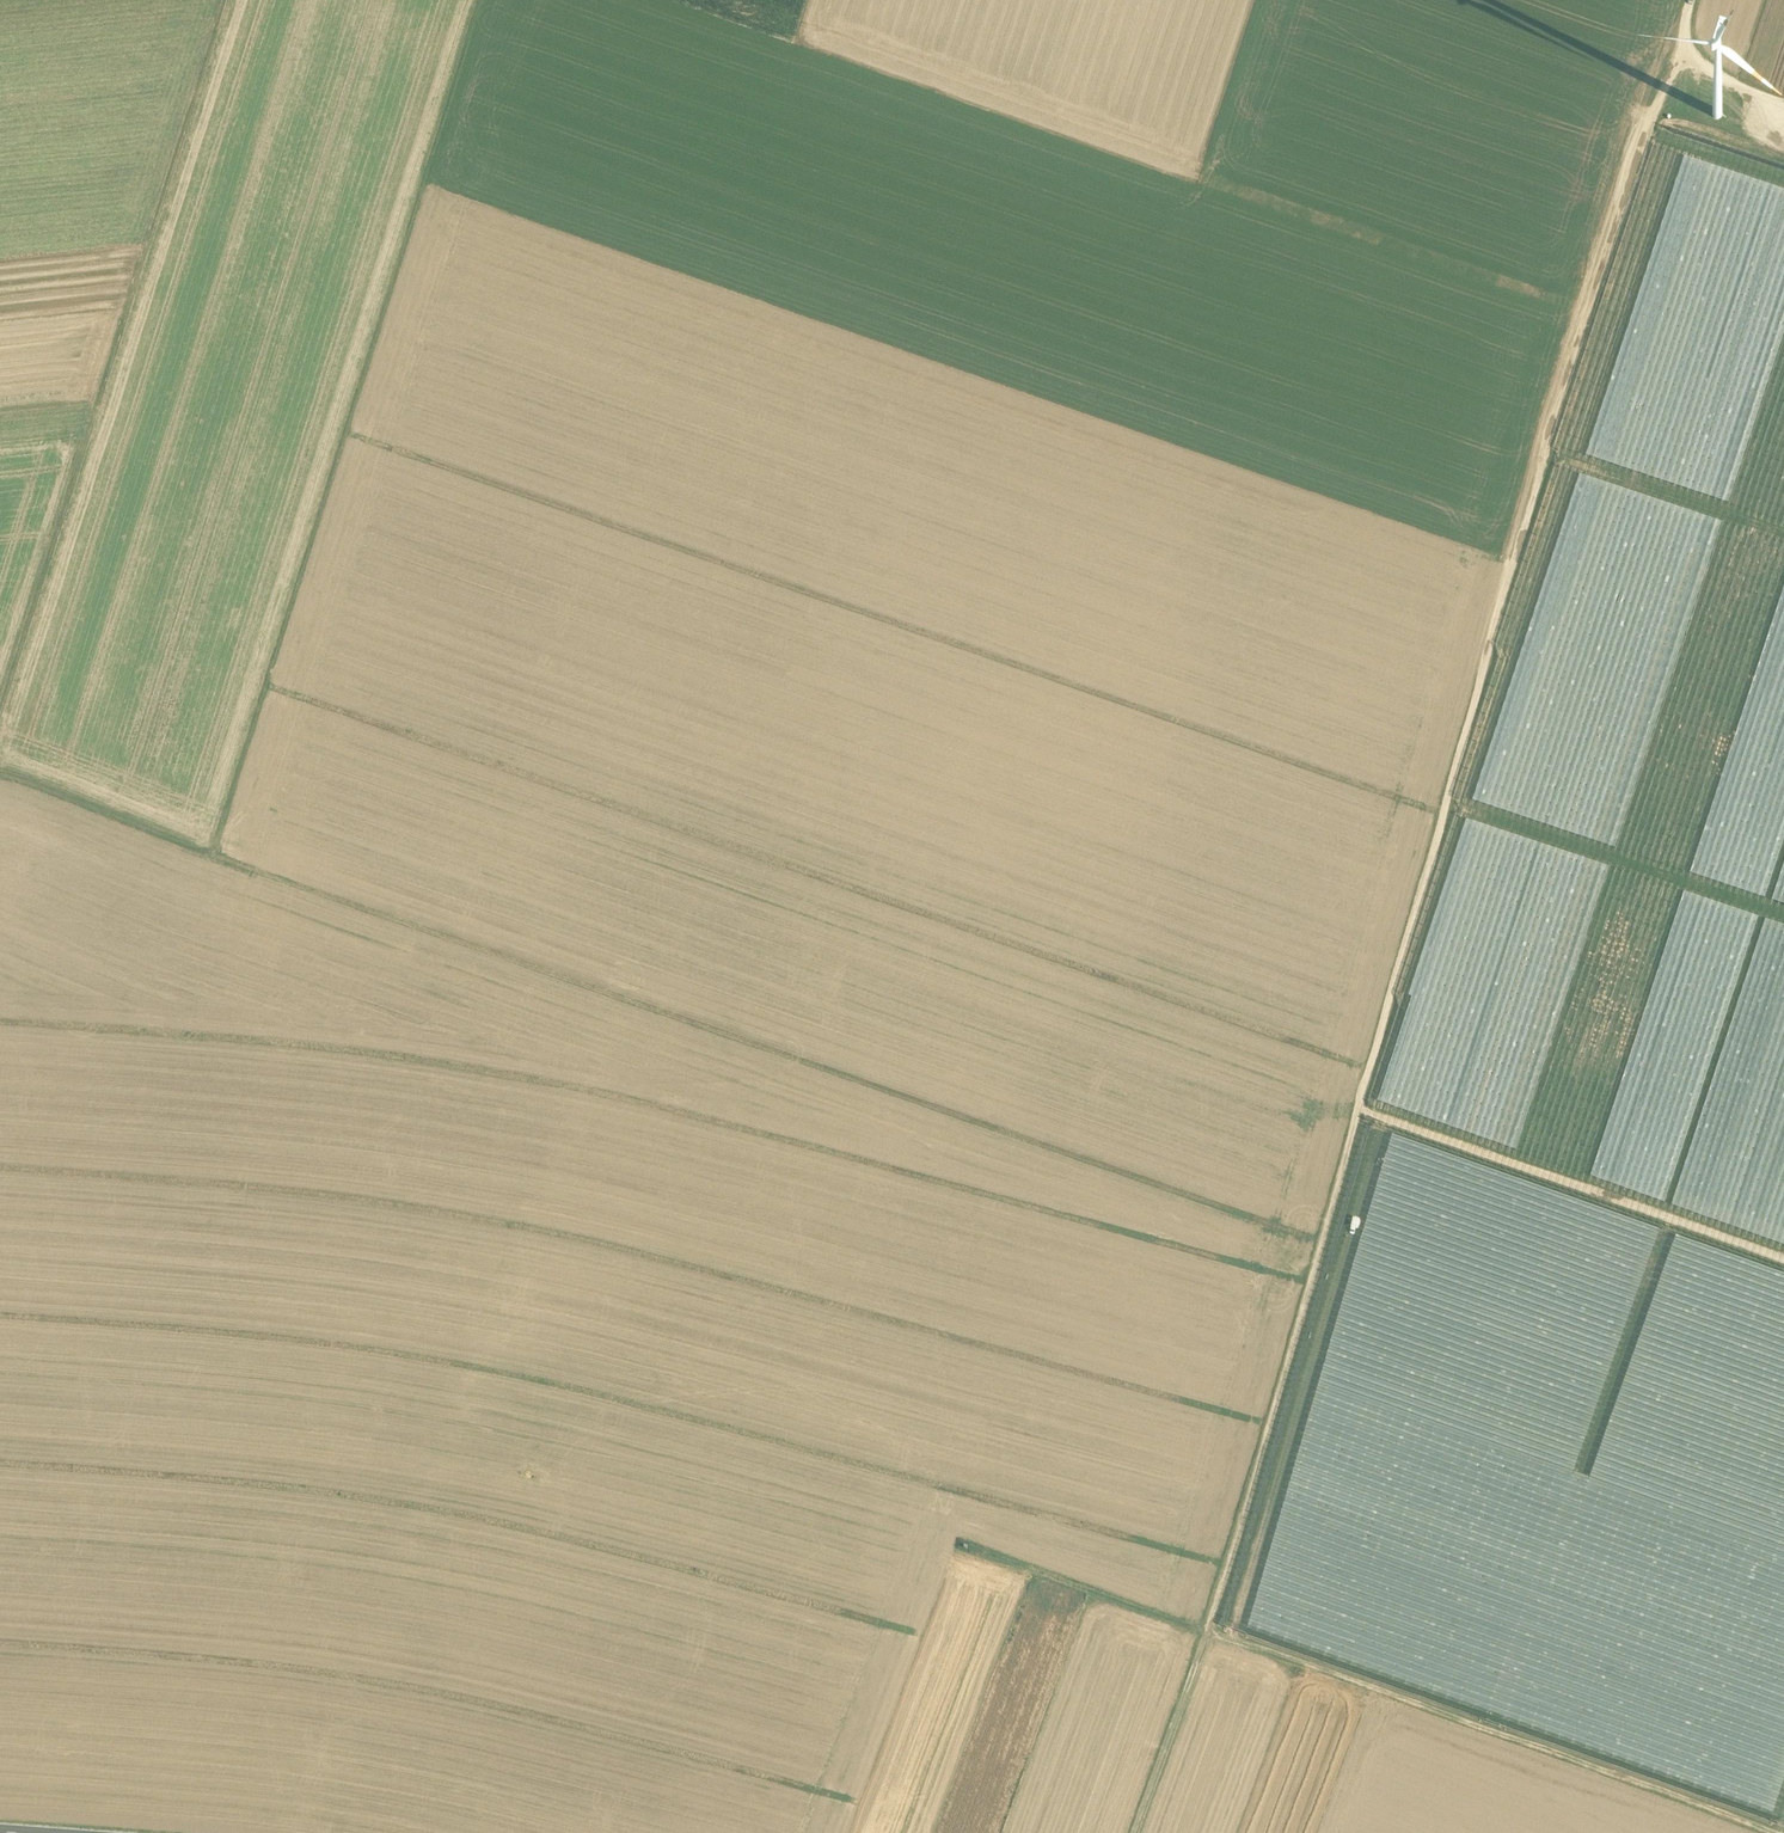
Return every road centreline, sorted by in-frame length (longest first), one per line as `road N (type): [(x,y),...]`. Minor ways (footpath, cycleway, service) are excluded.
road 1 (track): [(1668,58),(1502,598),(1207,1633),(1133,1832)]
road 2 (track): [(486,0),(214,856),(0,772)]
road 3 (track): [(1584,319),(671,0)]
road 4 (track): [(1769,1832),(970,1548)]
road 5 (track): [(0,705),(223,0)]
road 6 (track): [(1753,132),(1766,94),(1668,58),(1688,0)]

